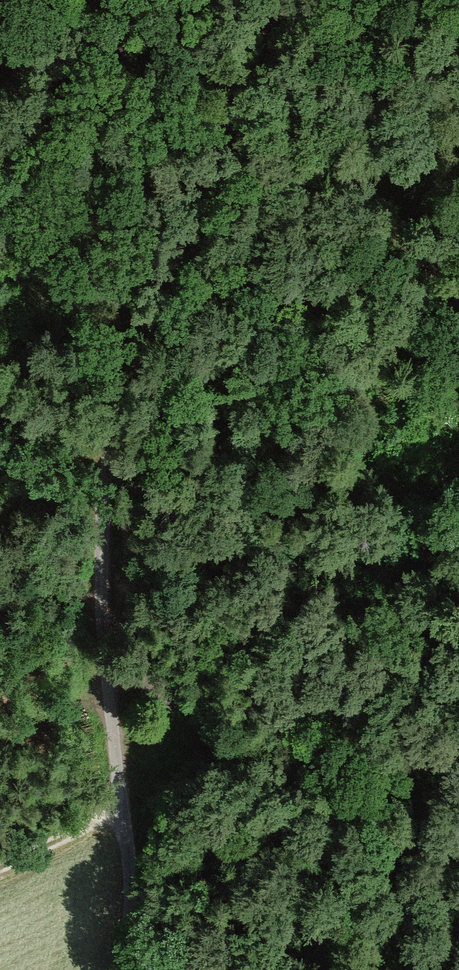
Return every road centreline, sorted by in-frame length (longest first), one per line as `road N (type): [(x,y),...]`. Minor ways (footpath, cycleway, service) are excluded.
road 1 (track): [(285,0),(160,273),(106,474),(102,612),(130,893),(123,969)]
road 2 (track): [(0,63),(281,6)]
road 3 (track): [(122,812),(0,869)]

